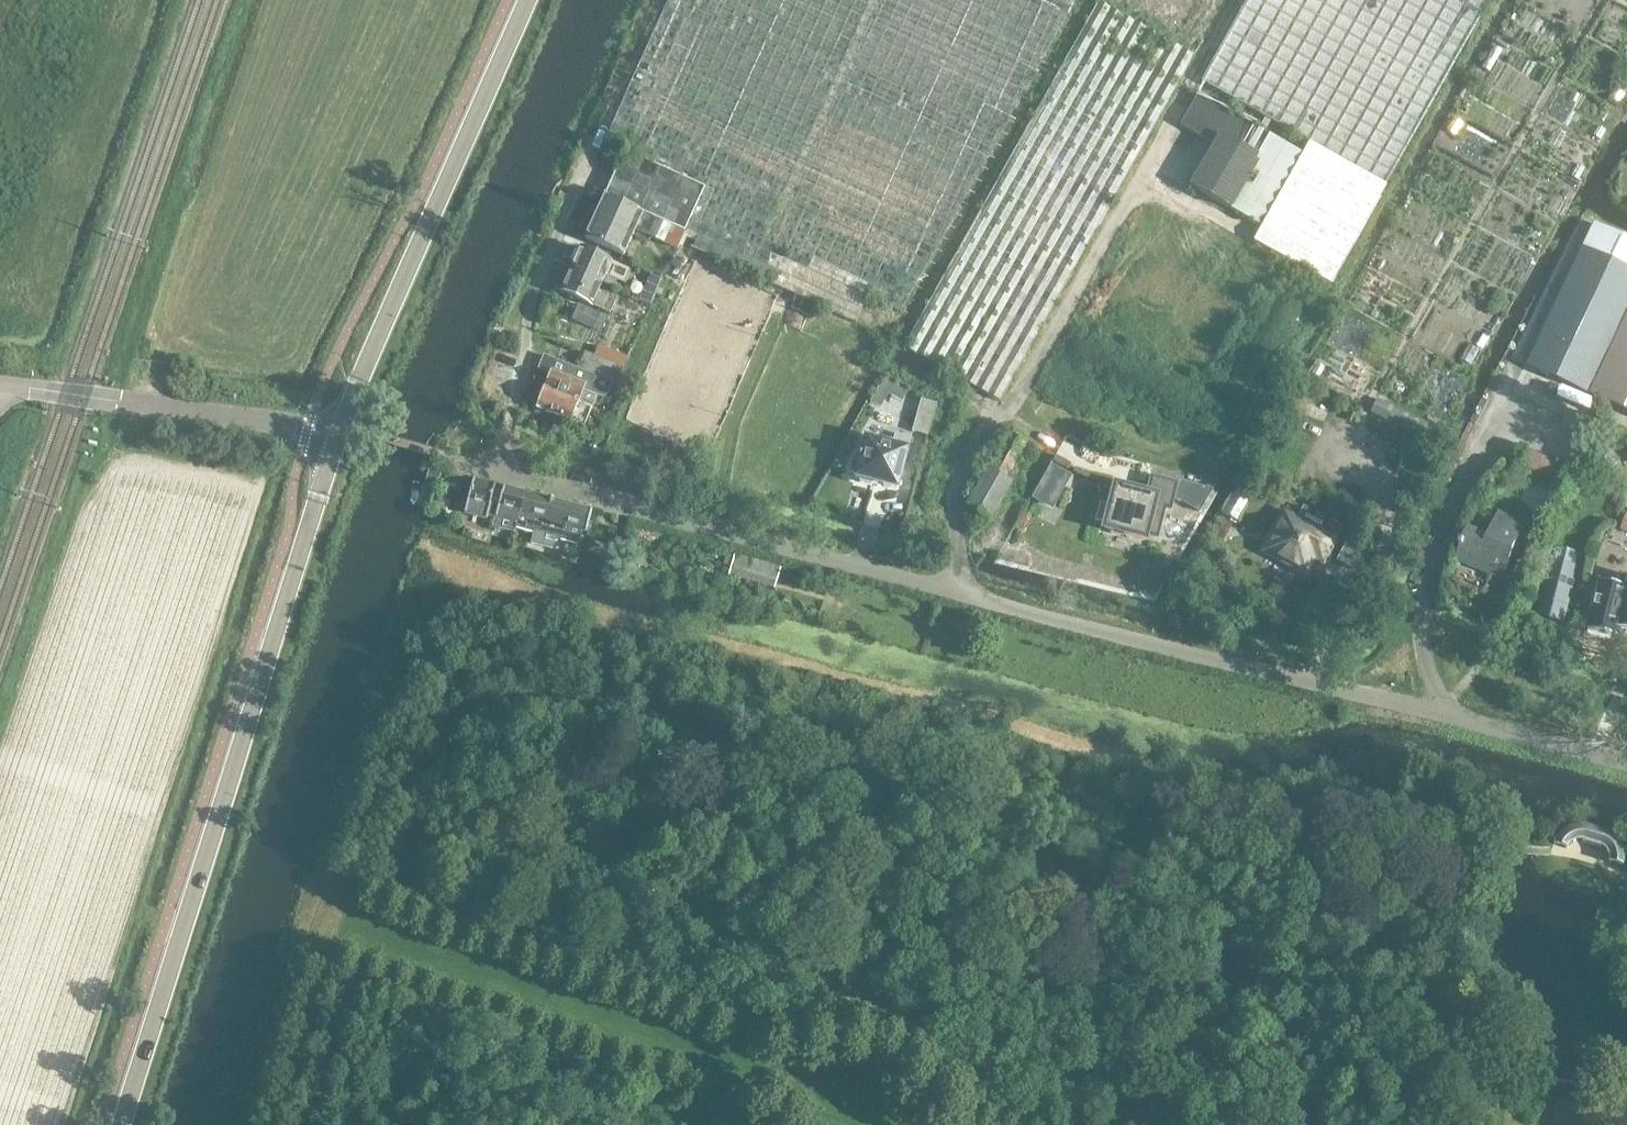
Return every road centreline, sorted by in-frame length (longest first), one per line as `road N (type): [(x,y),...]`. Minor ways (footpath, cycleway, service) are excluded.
road 1 (unclassified): [(1626,771),(453,459)]
road 2 (tertiary): [(121,1124),(338,431)]
road 3 (tertiary): [(338,431),(527,0)]
road 4 (unclassified): [(338,431),(2,383)]

